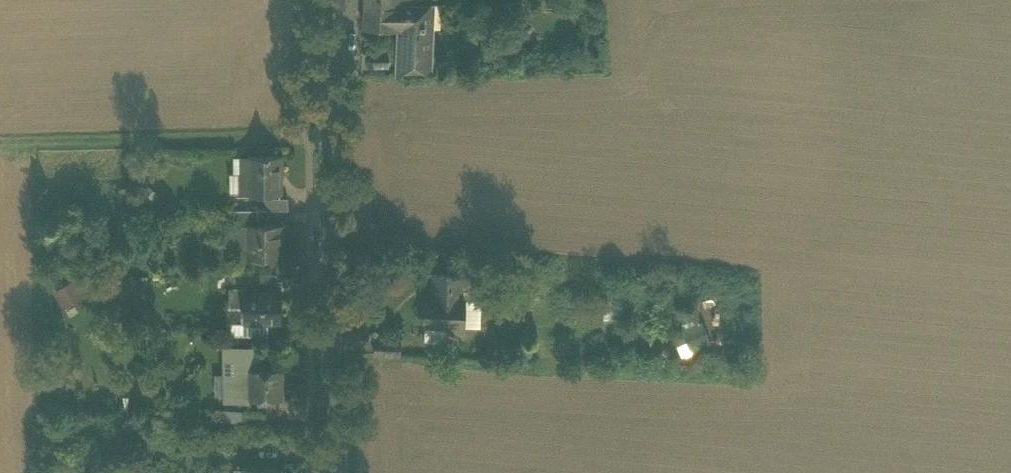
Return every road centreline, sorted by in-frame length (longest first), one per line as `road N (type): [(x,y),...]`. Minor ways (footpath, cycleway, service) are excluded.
road 1 (tertiary): [(334,472),(329,133),(337,0)]
road 2 (track): [(329,133),(0,142)]

